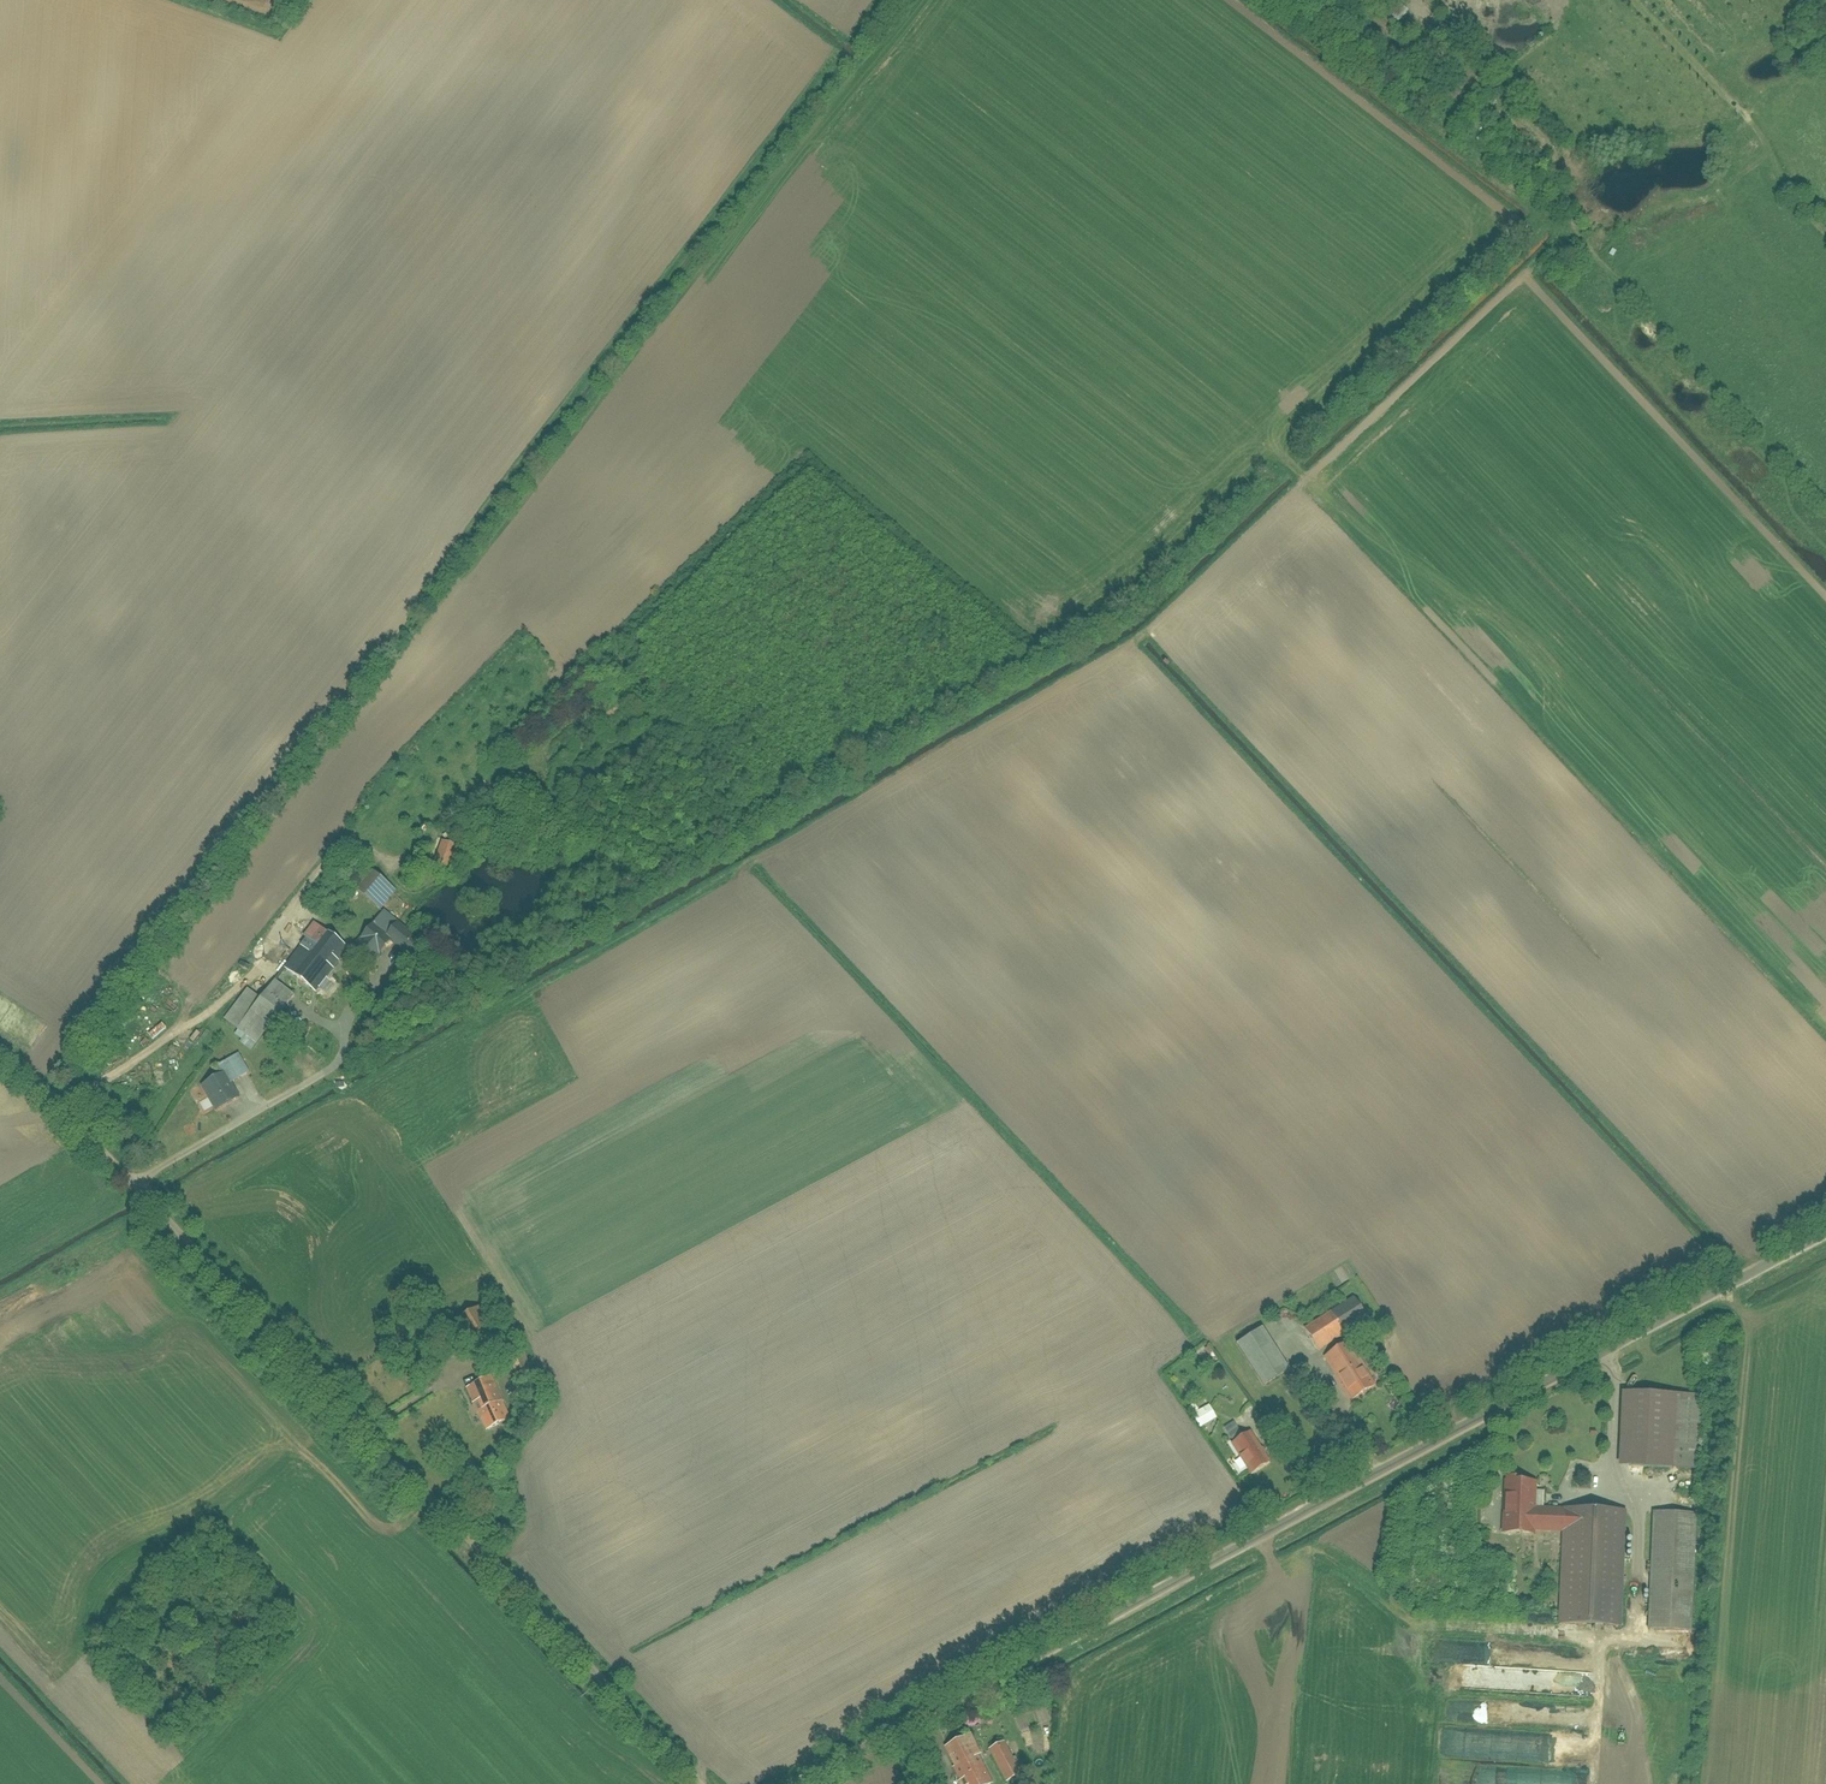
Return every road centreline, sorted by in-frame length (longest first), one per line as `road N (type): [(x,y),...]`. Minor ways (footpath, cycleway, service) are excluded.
road 1 (unclassified): [(1825,1231),(981,1678),(800,1783)]
road 2 (unclassified): [(694,1783),(140,1186),(0,1059)]

